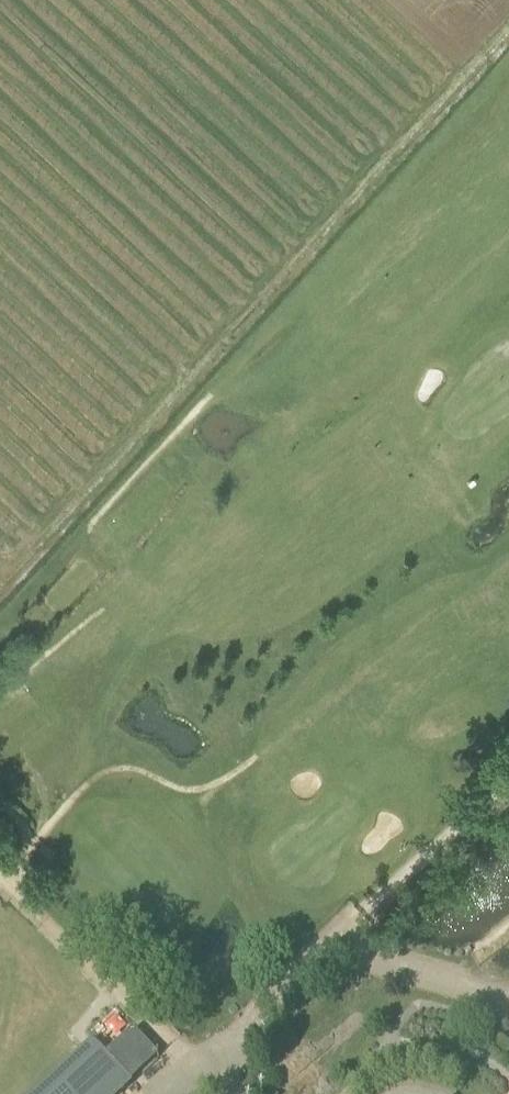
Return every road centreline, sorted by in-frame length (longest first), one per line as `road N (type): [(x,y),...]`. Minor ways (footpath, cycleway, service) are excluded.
road 1 (track): [(196,1066),(508,786)]
road 2 (track): [(196,1066),(0,880)]

